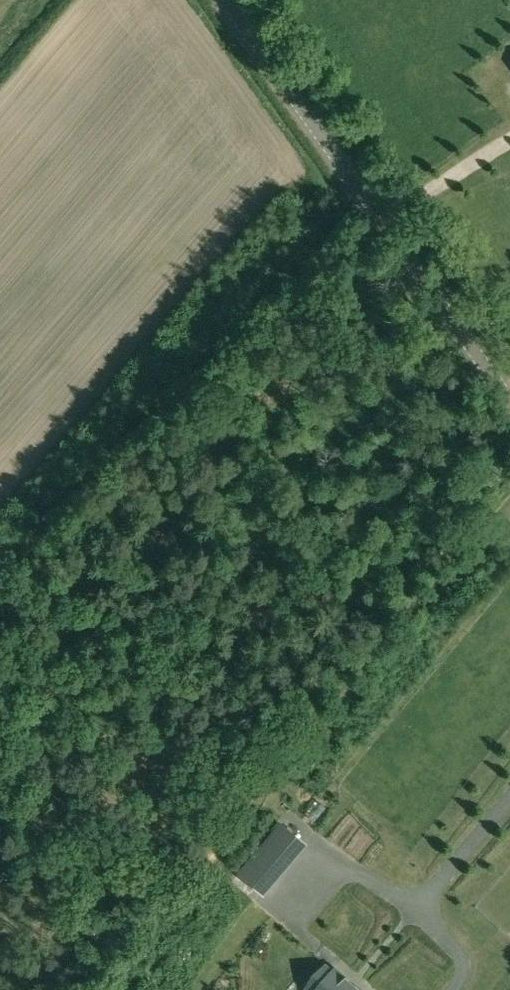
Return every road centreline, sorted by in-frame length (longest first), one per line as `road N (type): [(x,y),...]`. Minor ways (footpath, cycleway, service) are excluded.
road 1 (track): [(0,567),(371,205)]
road 2 (unclassified): [(509,401),(228,0)]
road 3 (track): [(509,473),(220,821)]

